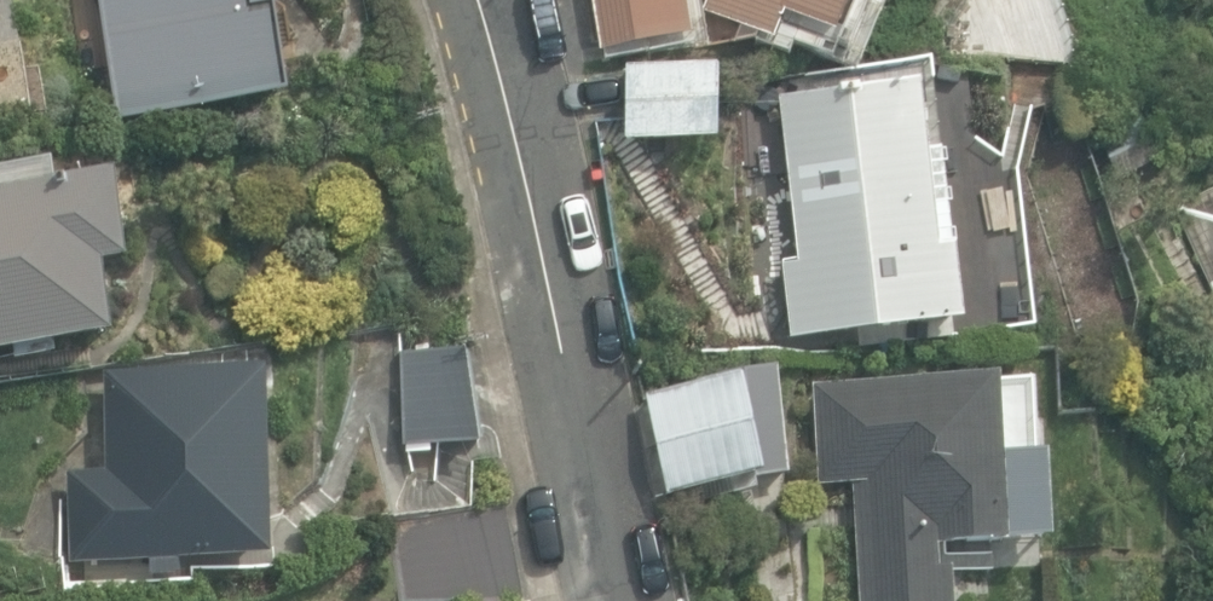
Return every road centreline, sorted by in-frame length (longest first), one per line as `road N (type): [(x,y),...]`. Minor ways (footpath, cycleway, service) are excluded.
road 1 (residential): [(465,0),(609,600)]

